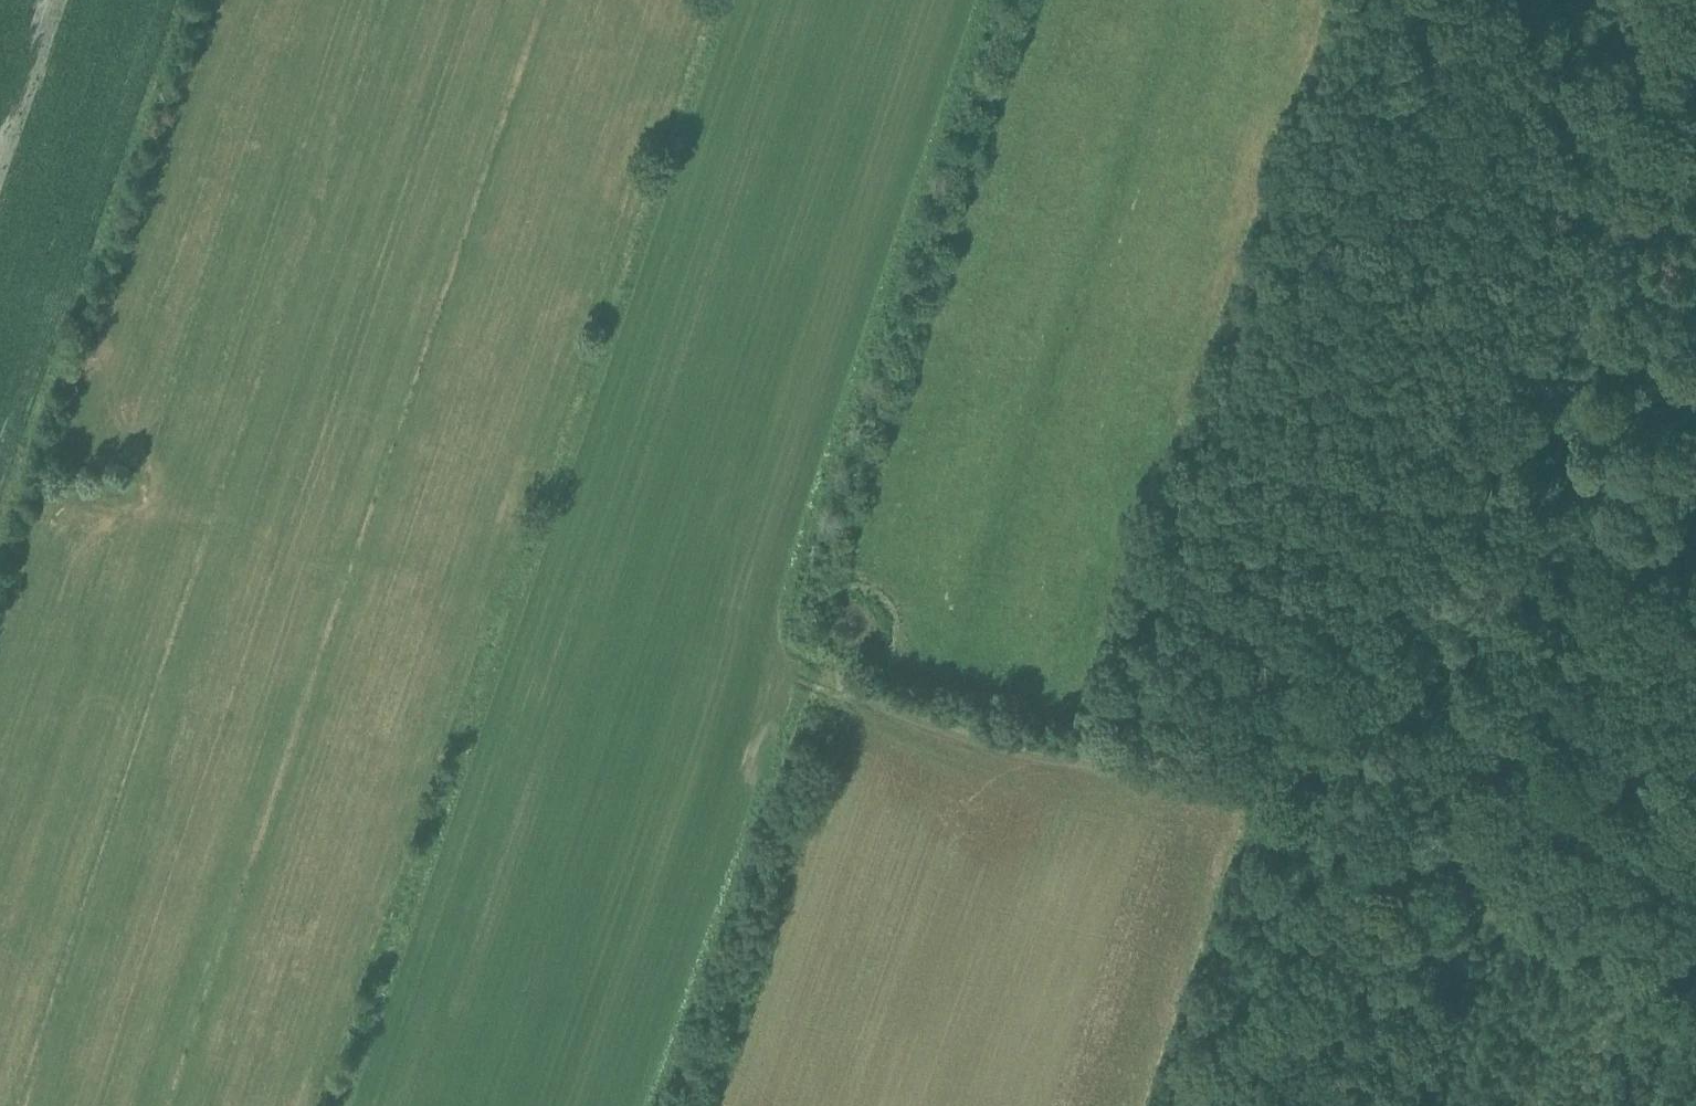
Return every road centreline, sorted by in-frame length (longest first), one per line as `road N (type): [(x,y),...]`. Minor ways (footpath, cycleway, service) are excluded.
road 1 (track): [(1695,965),(1285,794),(1521,131)]

